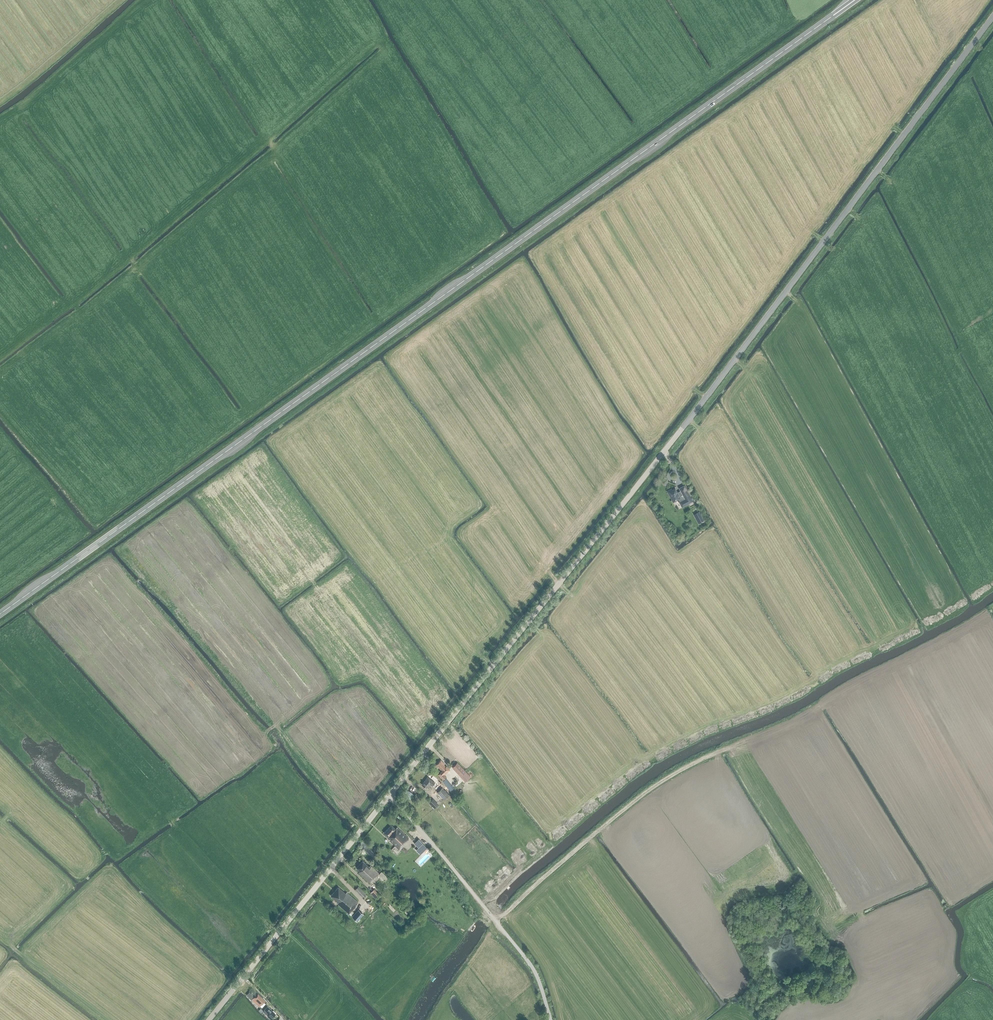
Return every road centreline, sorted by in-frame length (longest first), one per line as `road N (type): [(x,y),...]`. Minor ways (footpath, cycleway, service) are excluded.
road 1 (primary): [(0,614),(855,0)]
road 2 (tertiary): [(389,795),(626,505),(992,22)]
road 3 (track): [(495,920),(649,789),(909,658)]
road 4 (unclassified): [(551,1019),(533,966),(389,795)]
road 5 (tertiary): [(245,978),(389,795)]

